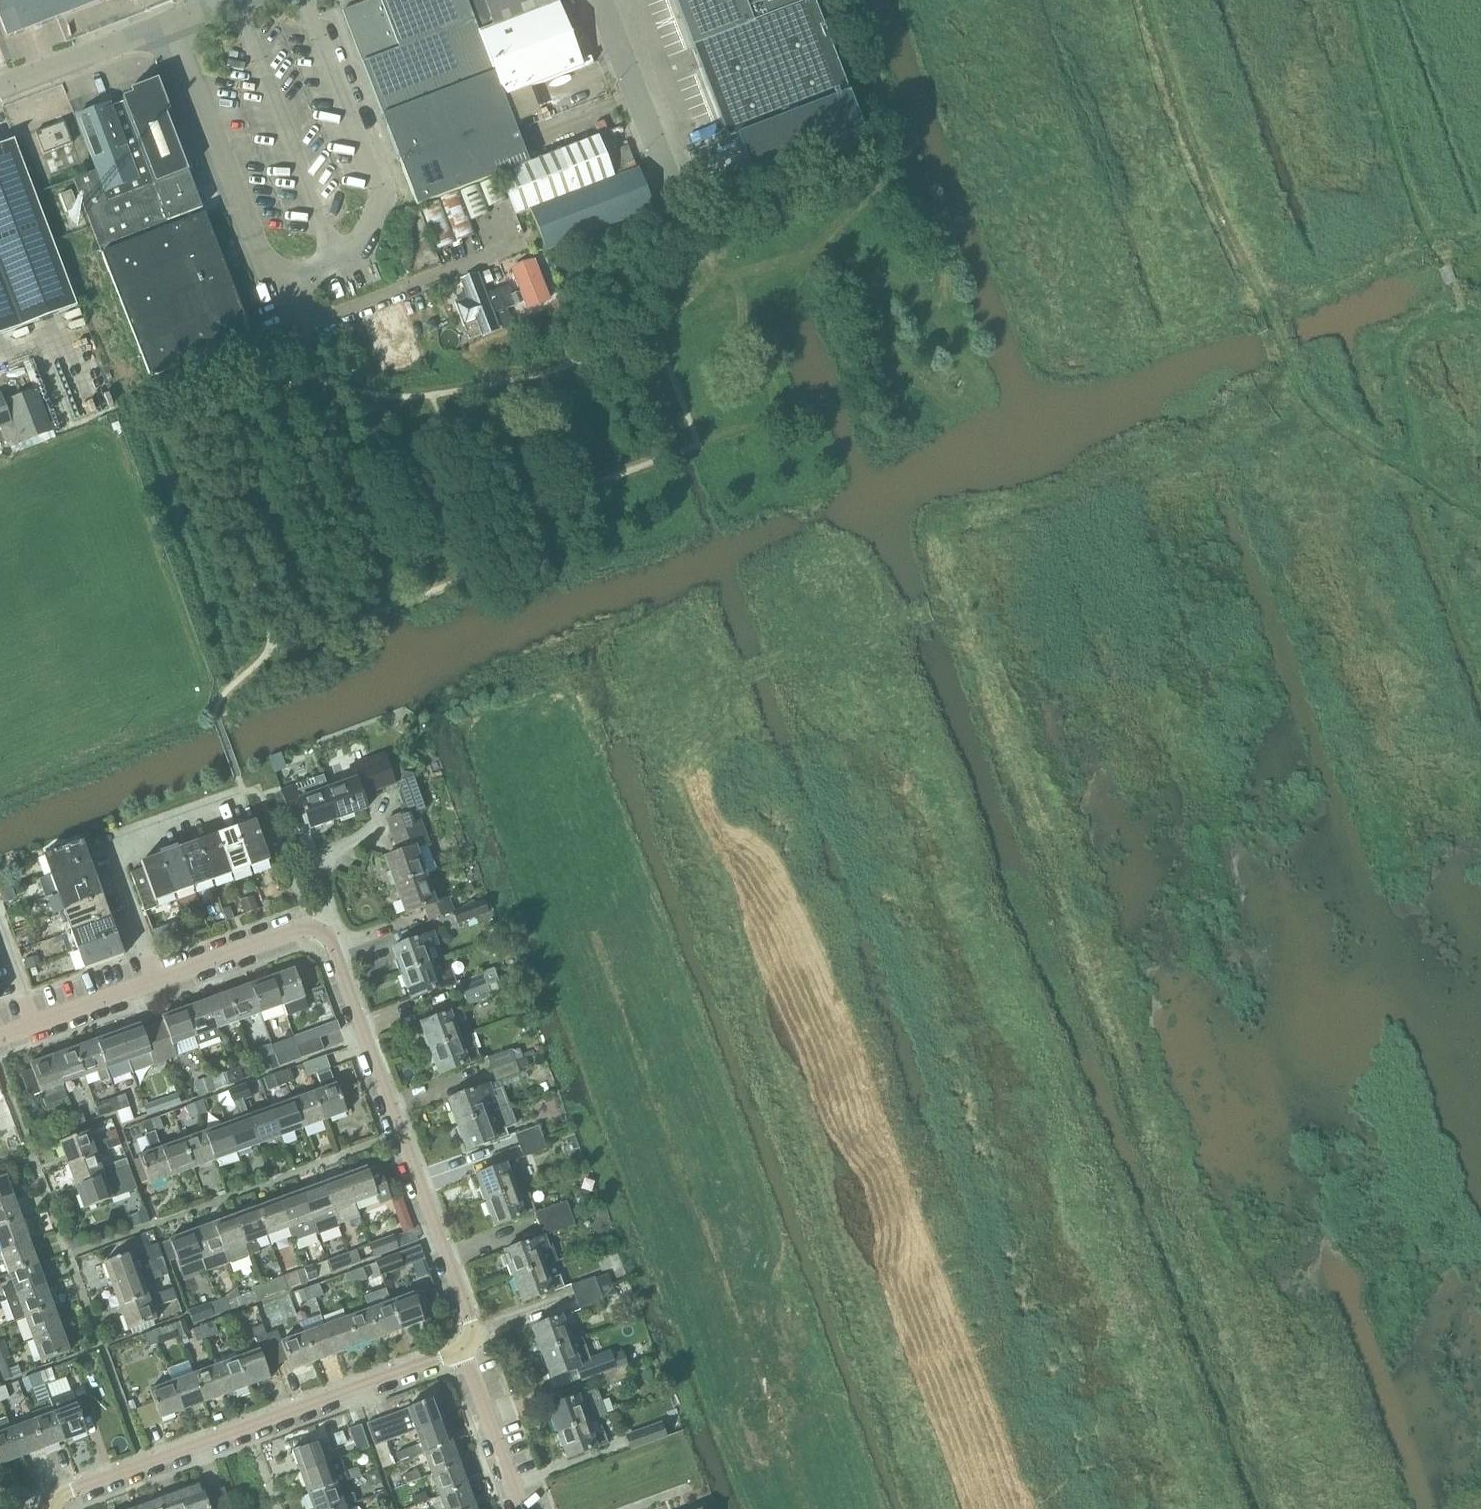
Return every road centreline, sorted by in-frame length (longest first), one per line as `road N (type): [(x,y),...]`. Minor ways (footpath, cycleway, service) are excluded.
road 1 (unclassified): [(306,0),(377,187),(378,208),(344,263),(298,280),(270,270),(174,25)]
road 2 (residential): [(159,980),(299,930),(329,936),(471,1321),(463,1348)]
road 3 (residential): [(463,1348),(47,1505)]
road 4 (residential): [(159,980),(116,850),(245,797)]
road 5 (unclassified): [(680,193),(606,0)]
road 6 (unclassified): [(0,95),(174,25)]
road 7 (residential): [(522,1508),(463,1348)]
road 8 (residential): [(36,1025),(159,980)]

